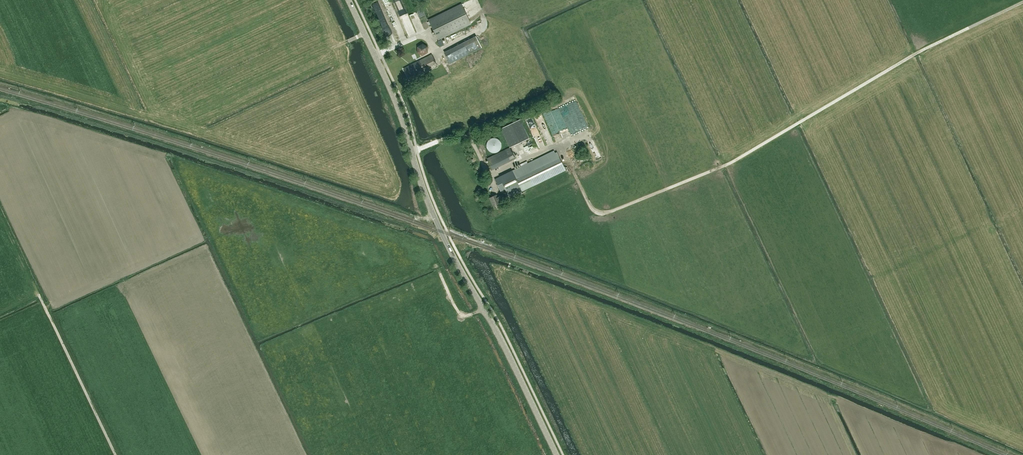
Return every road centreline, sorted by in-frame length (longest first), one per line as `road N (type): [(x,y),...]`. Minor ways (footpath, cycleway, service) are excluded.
road 1 (tertiary): [(556,454),(441,231),(396,101),(348,0)]
road 2 (track): [(39,294),(115,454)]

